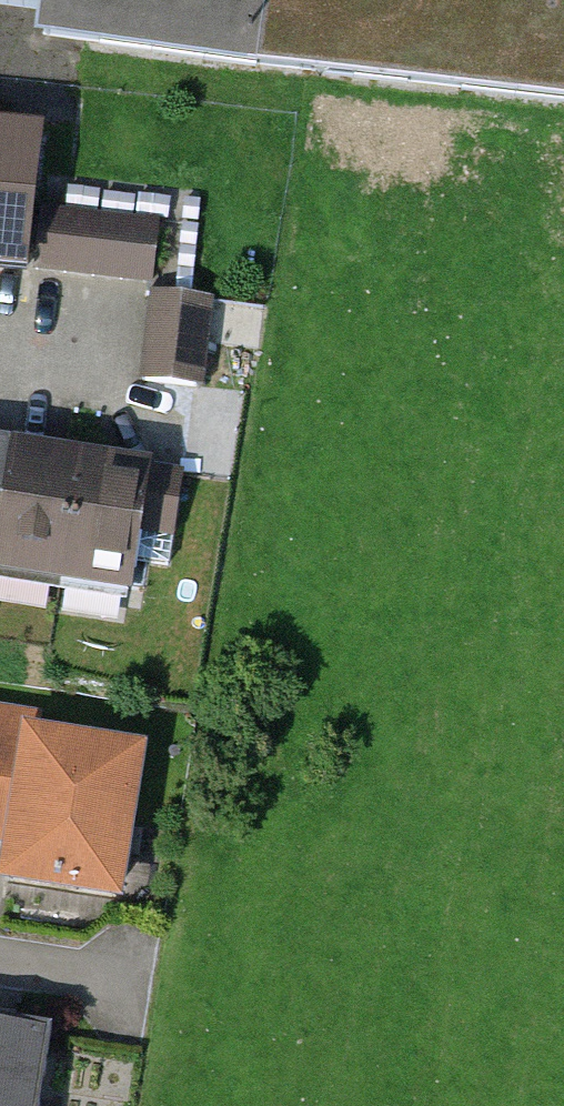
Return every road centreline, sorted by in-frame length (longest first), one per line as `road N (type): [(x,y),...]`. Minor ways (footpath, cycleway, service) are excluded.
road 1 (residential): [(0,307),(133,319)]

